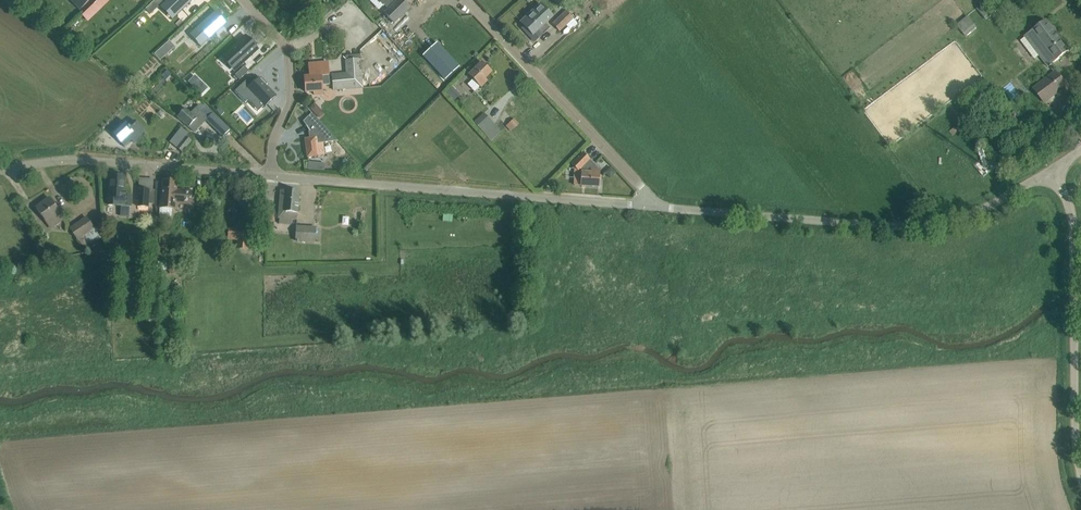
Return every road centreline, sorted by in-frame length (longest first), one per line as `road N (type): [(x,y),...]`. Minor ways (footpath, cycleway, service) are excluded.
road 1 (unclassified): [(1054,168),(983,209),(930,223),(658,206)]
road 2 (unclassified): [(658,206),(273,175)]
road 3 (unclassified): [(1080,454),(1075,221),(1054,168)]
road 4 (unclassified): [(658,206),(468,0)]
road 5 (unclassified): [(273,175),(108,162),(0,170)]
road 6 (unclassified): [(273,175),(274,142),(292,101),(289,48),(245,0)]

